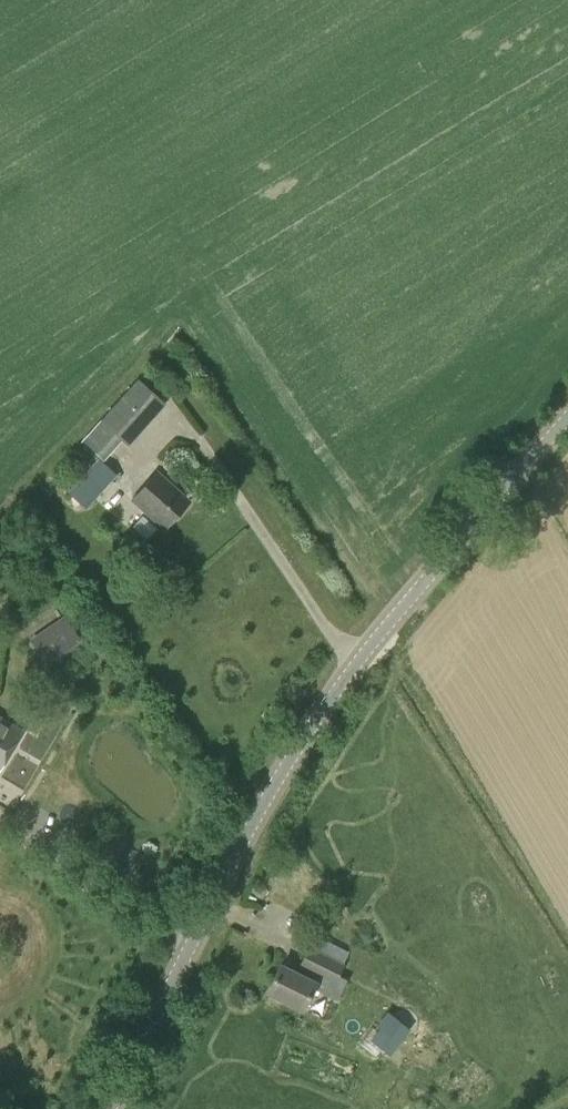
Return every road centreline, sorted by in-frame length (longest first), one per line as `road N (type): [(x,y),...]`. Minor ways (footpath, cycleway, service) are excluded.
road 1 (tertiary): [(111,1108),(298,751),(357,662),(567,414)]

